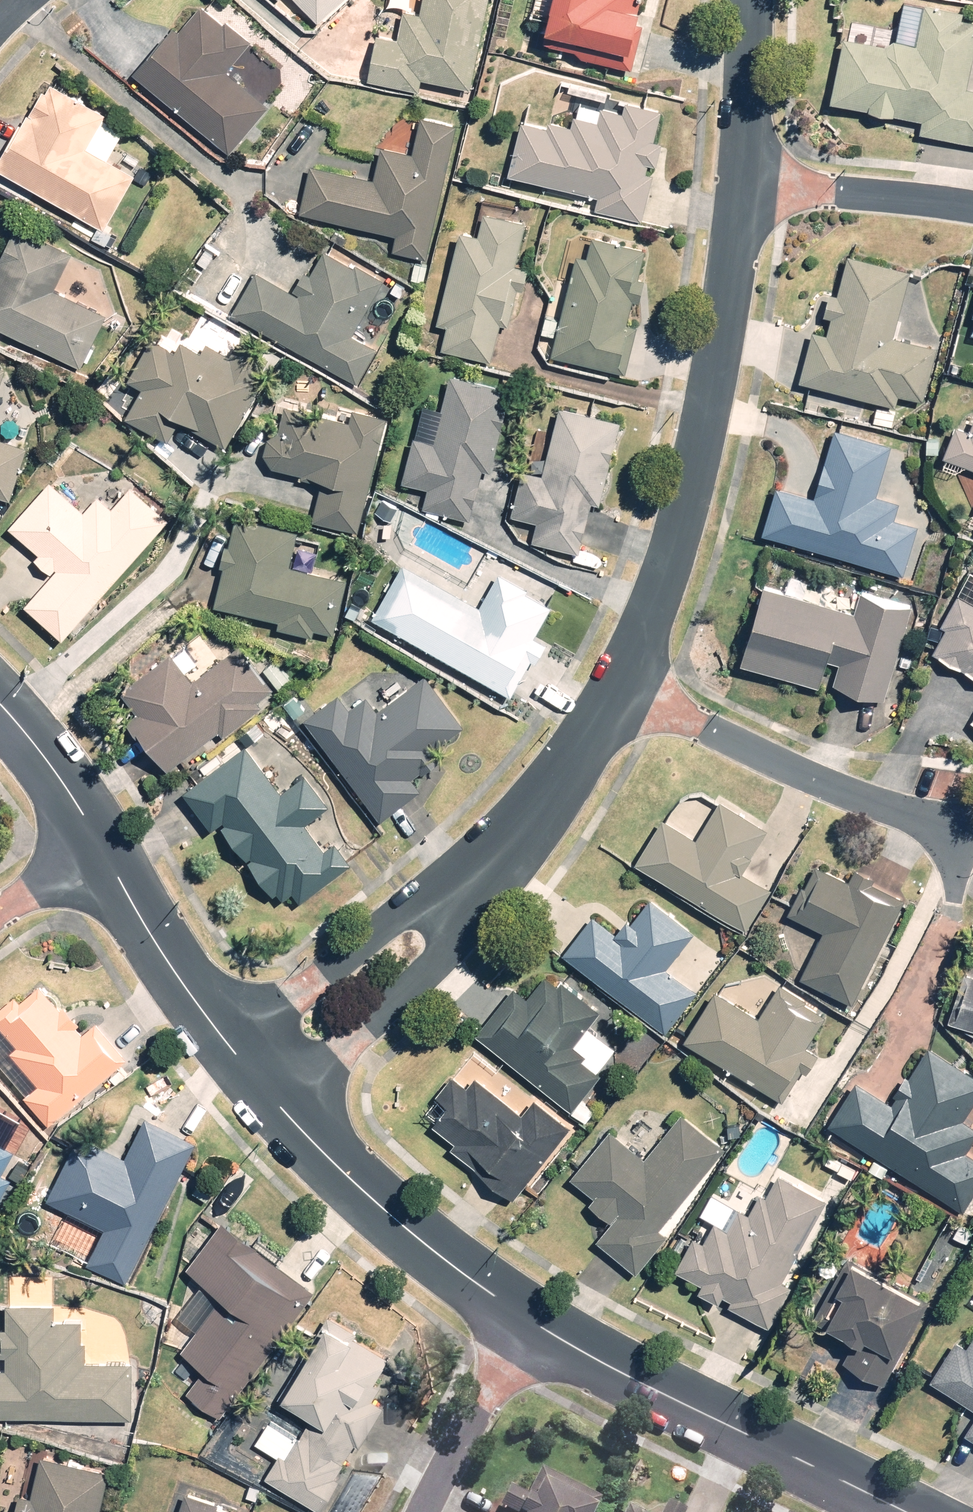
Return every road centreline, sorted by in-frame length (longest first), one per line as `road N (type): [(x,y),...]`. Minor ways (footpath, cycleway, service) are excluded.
road 1 (residential): [(622,696),(676,541),(715,371),(740,184)]
road 2 (residential): [(902,1511),(591,1357),(524,1313)]
road 3 (residential): [(622,696),(970,835)]
road 4 (residential): [(524,1313),(397,1219),(279,1105)]
road 5 (residential): [(461,899),(429,957),(279,1105)]
road 6 (residential): [(228,1037),(390,919),(461,899)]
road 7 (residential): [(461,899),(539,815),(622,696)]
road 8 (residential): [(740,184),(877,192),(972,208)]
road 9 (residential): [(228,1037),(99,844)]
road 10 (residential): [(524,1313),(427,1511)]
road 11 (residential): [(740,184),(758,0)]
road 12 (residential): [(99,844),(67,788),(0,706)]
road 13 (residential): [(99,844),(0,913)]

